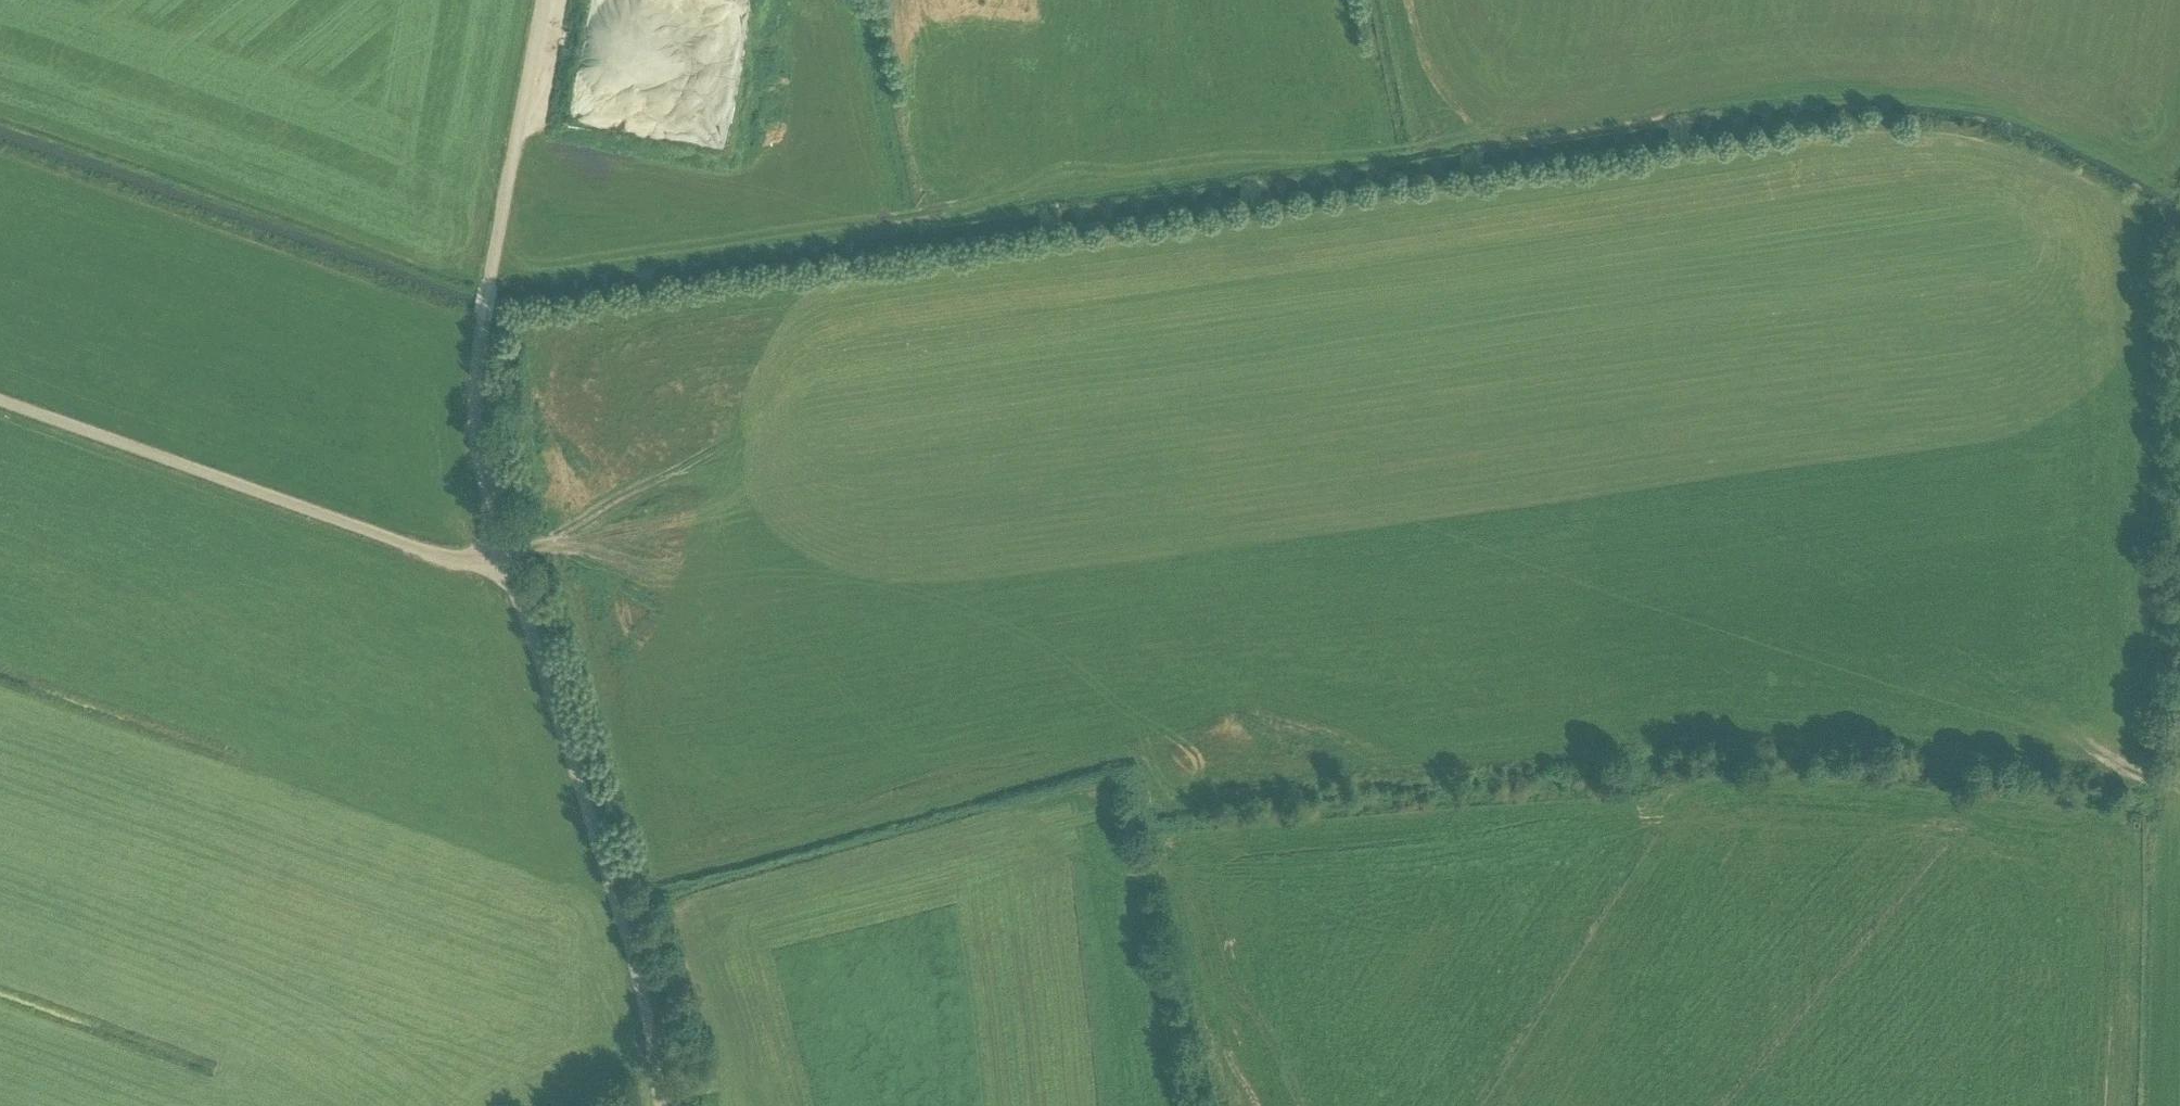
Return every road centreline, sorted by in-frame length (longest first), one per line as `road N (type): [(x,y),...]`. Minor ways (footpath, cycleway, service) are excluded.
road 1 (track): [(661,1105),(648,1017),(510,581),(471,409),(485,260),(536,0)]
road 2 (track): [(510,581),(0,404)]

